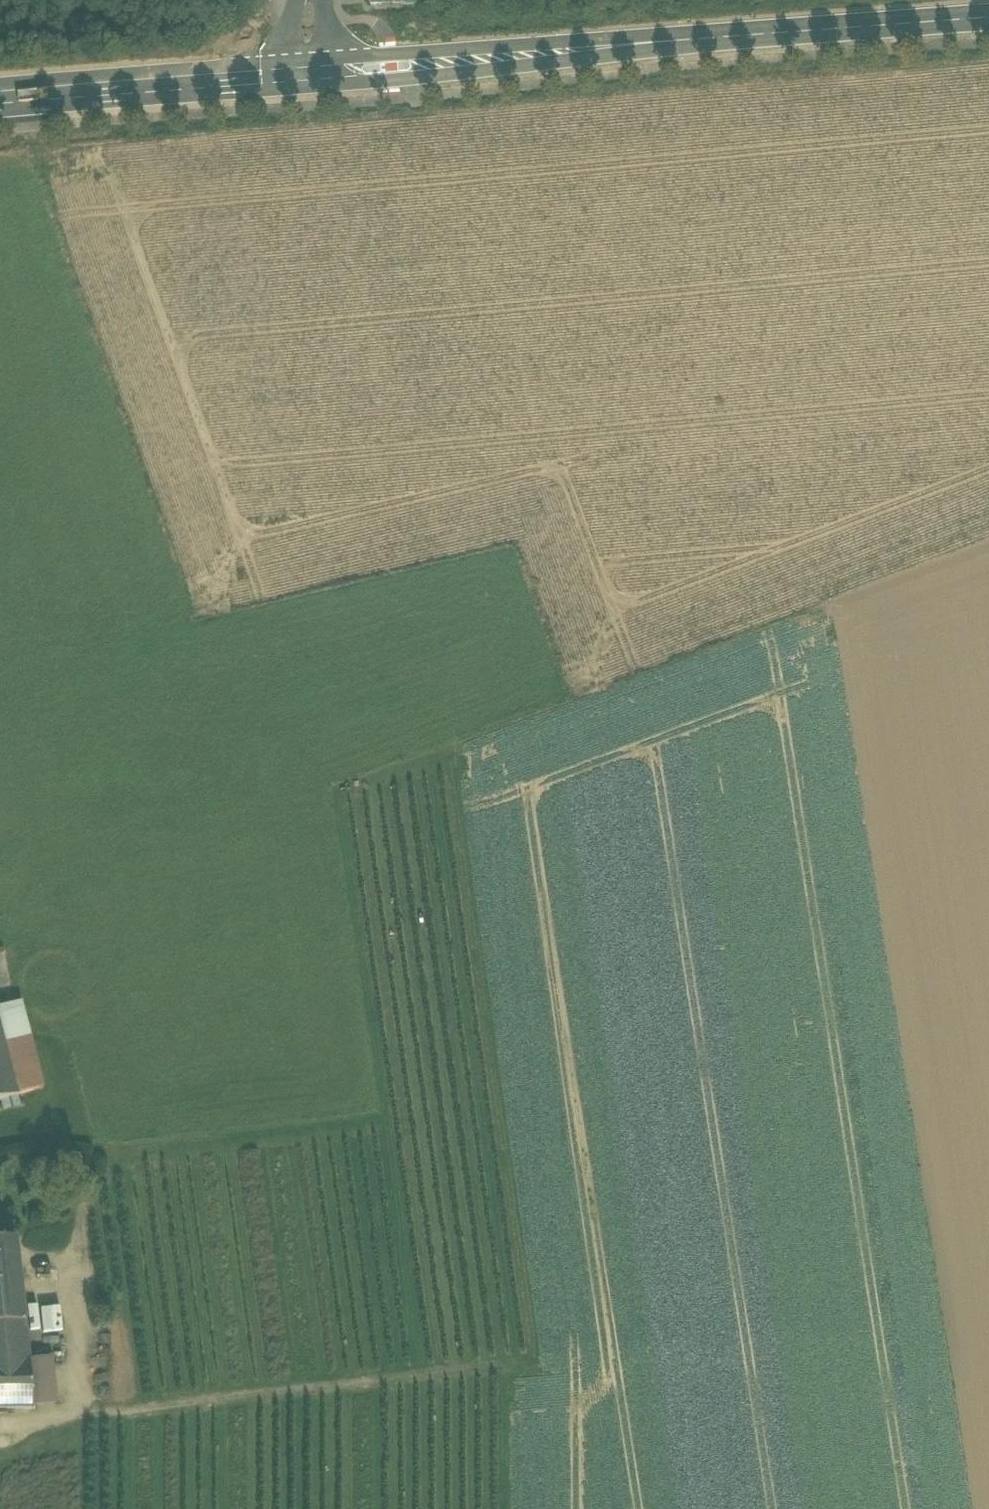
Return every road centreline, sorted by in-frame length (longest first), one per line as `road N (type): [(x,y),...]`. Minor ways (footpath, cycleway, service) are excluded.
road 1 (tertiary): [(327,74),(988,19)]
road 2 (tertiary): [(0,99),(288,78)]

